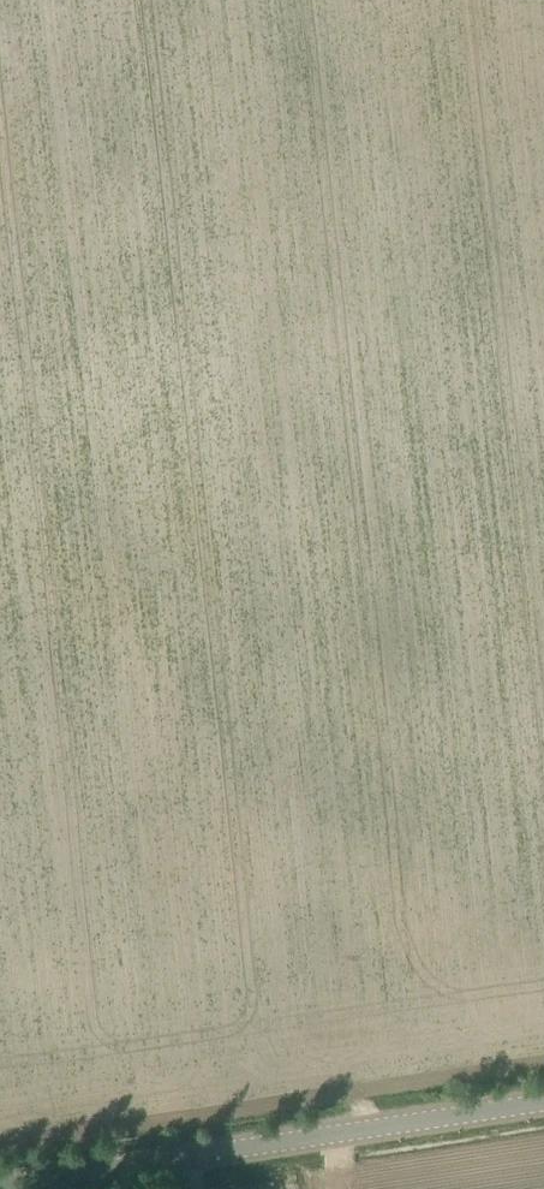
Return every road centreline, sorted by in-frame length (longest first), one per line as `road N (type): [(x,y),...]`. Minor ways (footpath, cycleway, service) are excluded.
road 1 (secondary): [(0,1181),(543,1096)]

